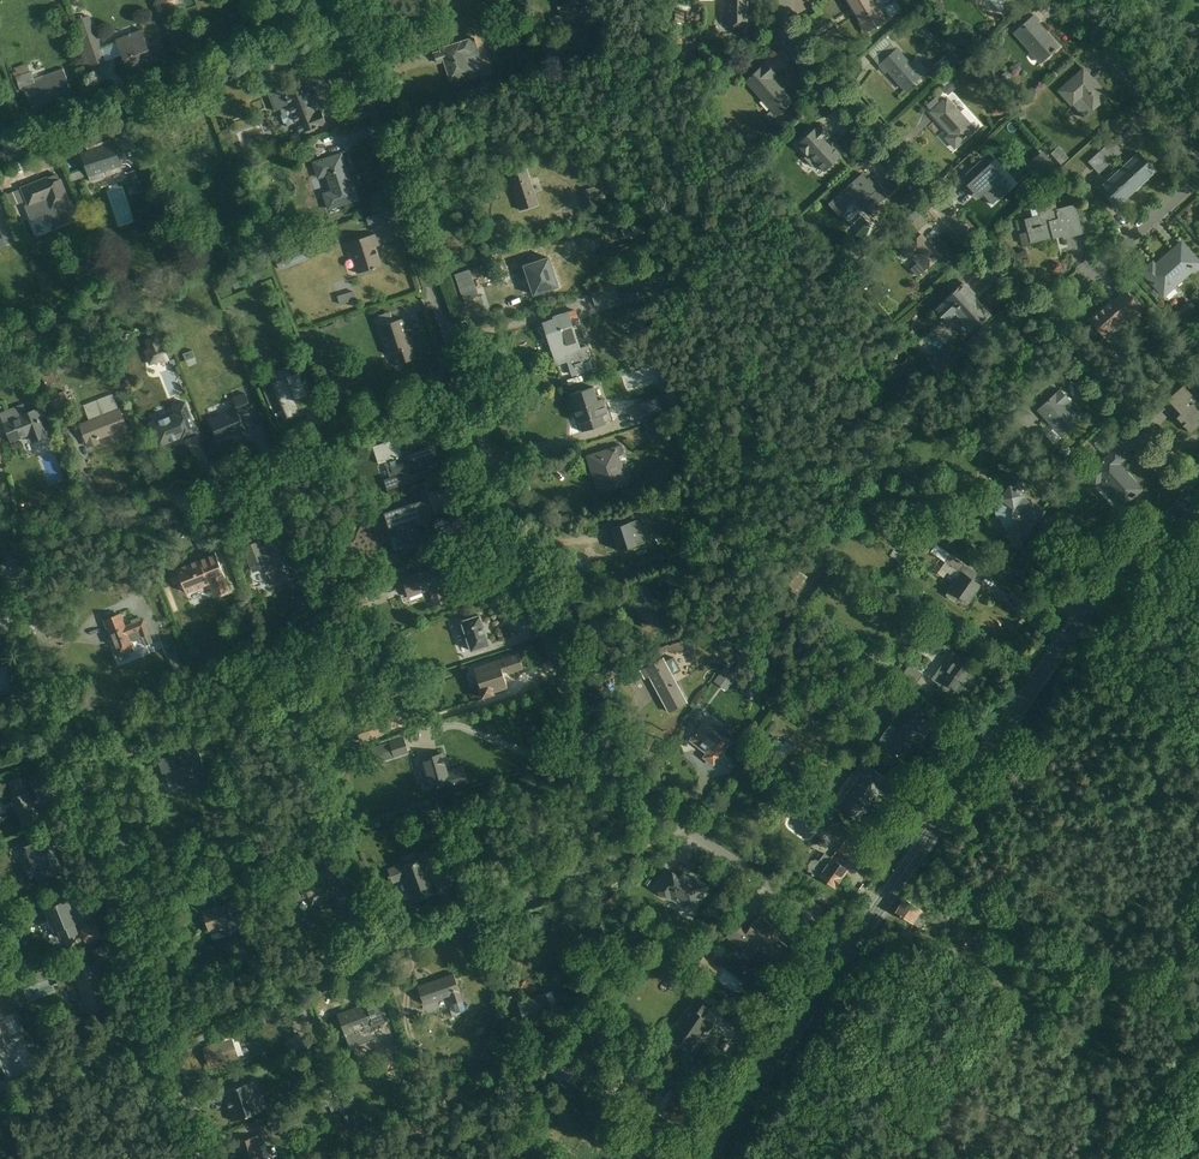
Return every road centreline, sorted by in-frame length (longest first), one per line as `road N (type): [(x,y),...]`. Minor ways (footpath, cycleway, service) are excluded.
road 1 (secondary): [(1198,492),(1072,631),(850,949)]
road 2 (residential): [(162,1029),(505,903),(681,827)]
road 3 (residential): [(461,384),(586,752),(605,776),(681,827)]
road 4 (residential): [(162,1029),(17,563)]
road 5 (residential): [(17,563),(461,384)]
road 6 (residential): [(1043,319),(786,32),(786,0)]
road 7 (residential): [(341,16),(461,384)]
road 8 (residential): [(0,152),(341,16)]
road 9 (secondary): [(850,949),(705,1158)]
road 10 (residential): [(1198,491),(1043,319)]
road 11 (residential): [(1198,179),(1043,319)]
road 12 (residential): [(681,827),(850,949)]
road 13 (residential): [(1066,0),(1198,142)]
road 14 (residential): [(0,1089),(162,1029)]
road 15 (residential): [(205,1158),(162,1029)]

